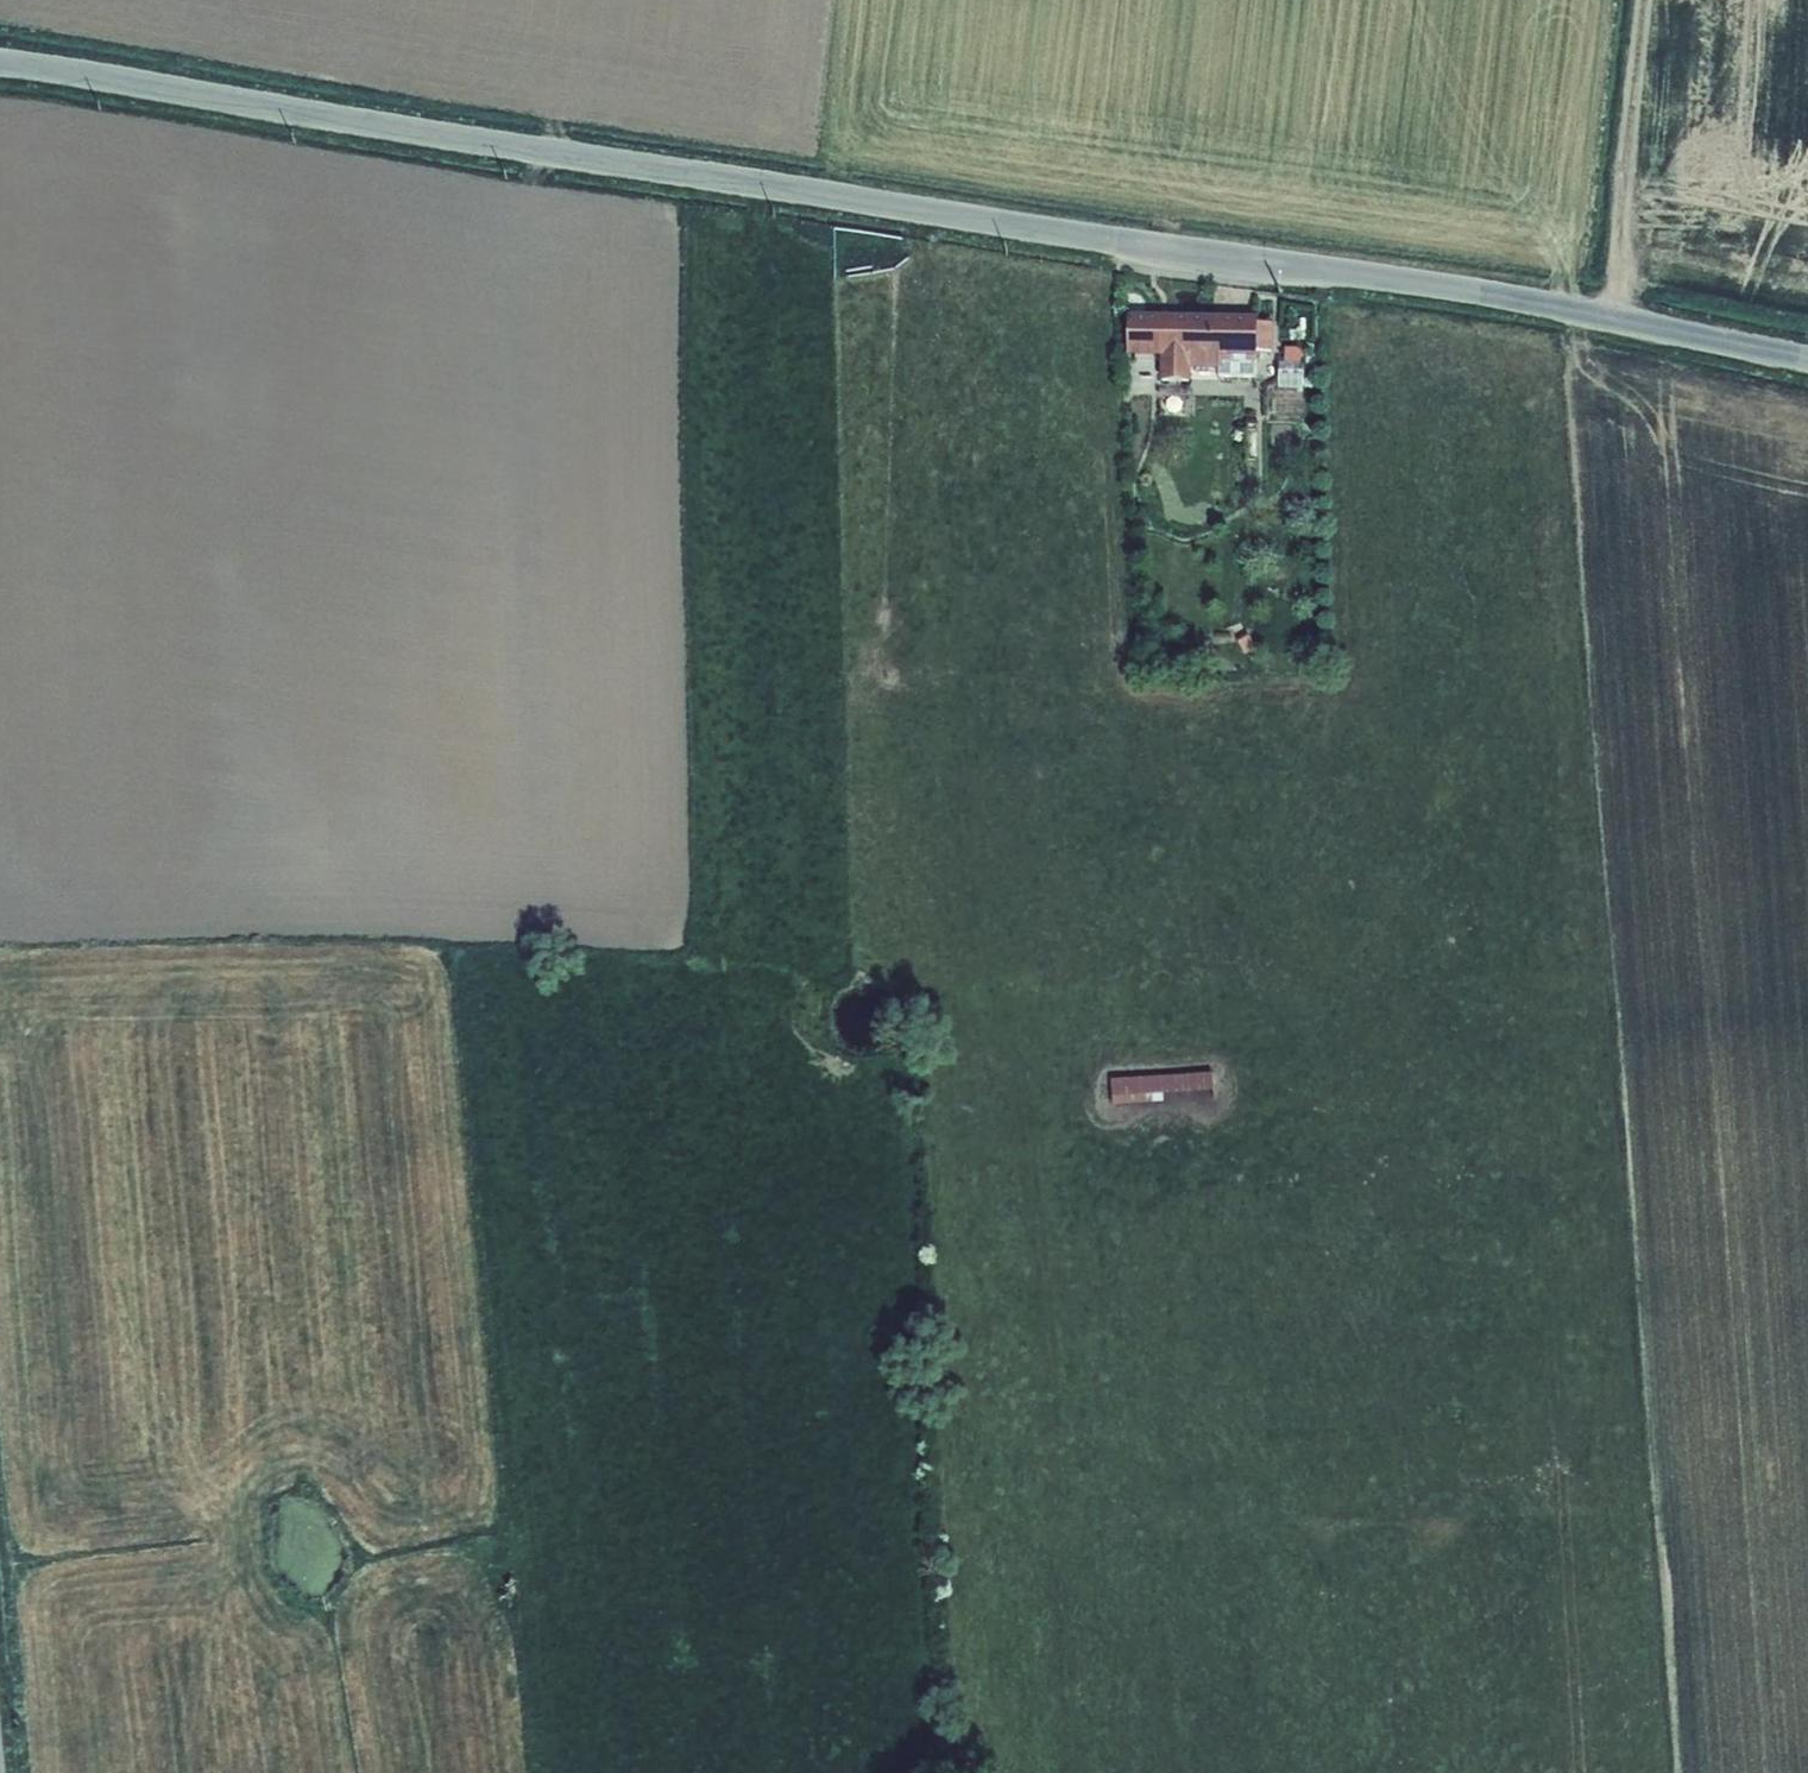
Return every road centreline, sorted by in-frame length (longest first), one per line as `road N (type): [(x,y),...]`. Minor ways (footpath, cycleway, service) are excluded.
road 1 (unclassified): [(1807,355),(1600,311),(0,61)]

